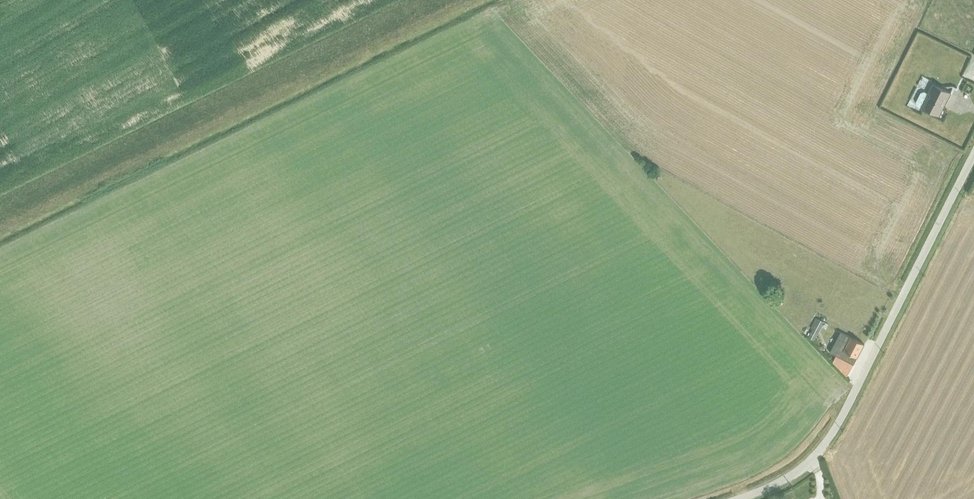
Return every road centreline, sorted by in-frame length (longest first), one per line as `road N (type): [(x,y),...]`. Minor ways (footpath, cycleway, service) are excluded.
road 1 (residential): [(738,498),(785,479),(834,430),(973,154)]

